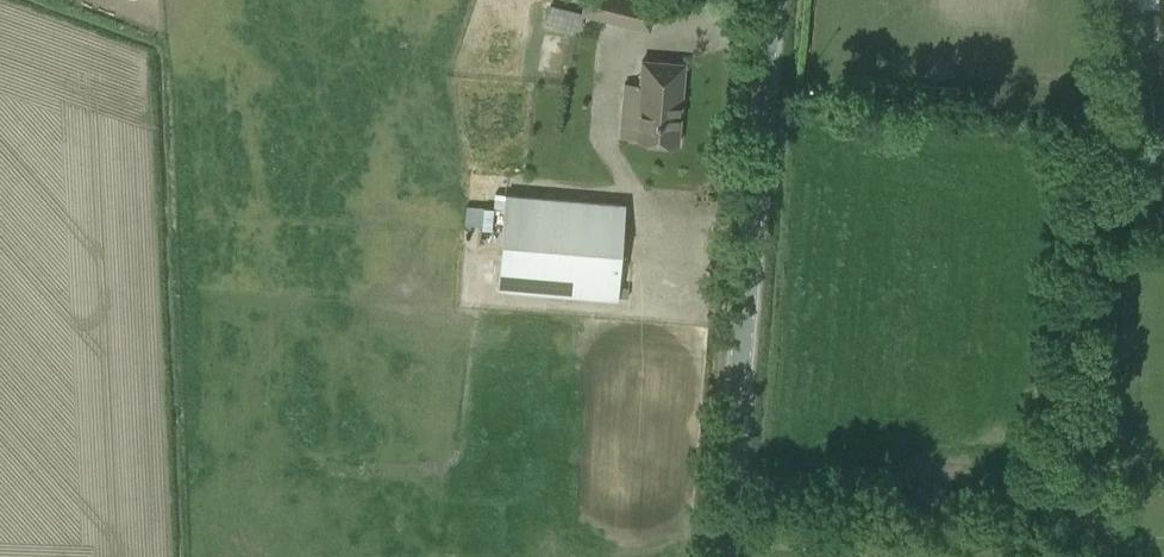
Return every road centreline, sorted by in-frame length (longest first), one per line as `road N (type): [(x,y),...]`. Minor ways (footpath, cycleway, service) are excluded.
road 1 (unclassified): [(726,556),(772,0)]

